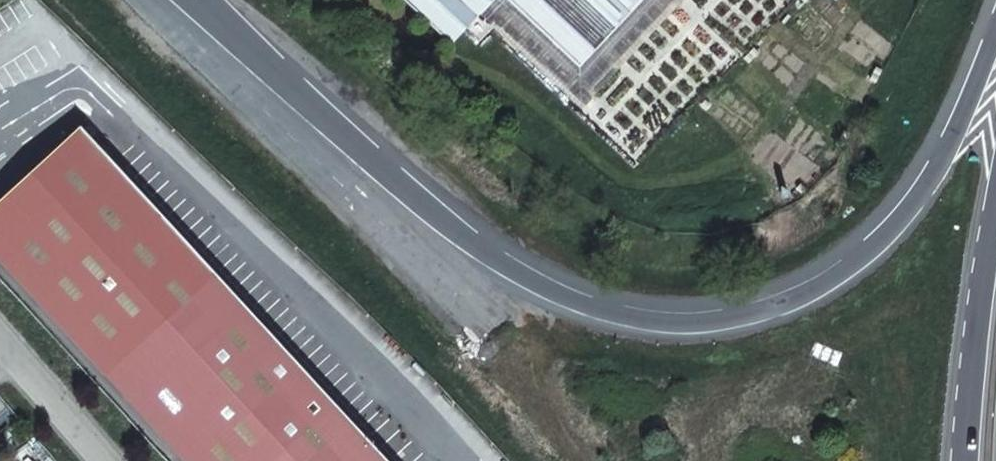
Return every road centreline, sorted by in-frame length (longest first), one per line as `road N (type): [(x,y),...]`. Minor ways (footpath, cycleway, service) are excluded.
road 1 (trunk): [(995,36),(946,145),(863,262),(758,310),(639,323),(498,255),(205,0)]
road 2 (trunk): [(995,231),(972,460)]

